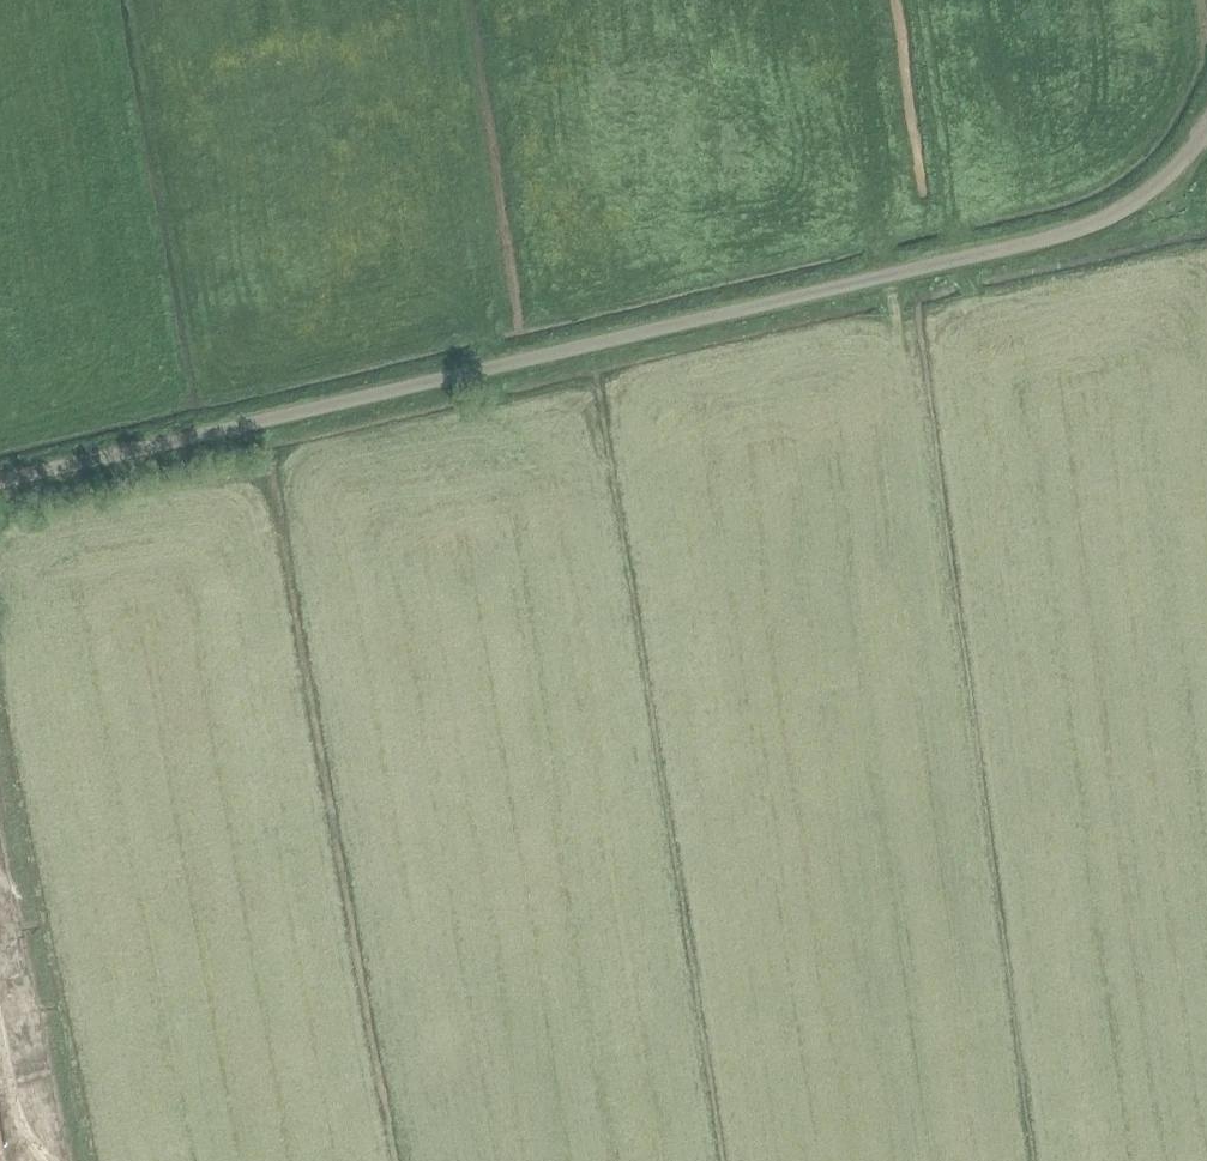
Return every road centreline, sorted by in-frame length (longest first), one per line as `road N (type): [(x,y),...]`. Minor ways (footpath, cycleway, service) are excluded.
road 1 (unclassified): [(0,480),(1064,233),(1159,181),(1206,126)]

